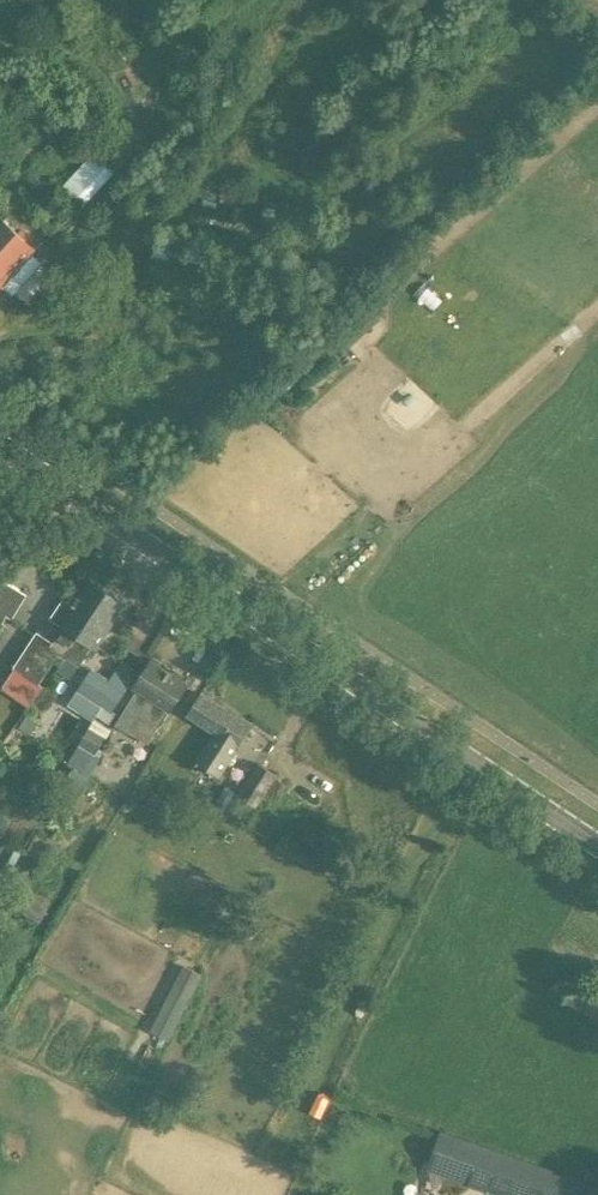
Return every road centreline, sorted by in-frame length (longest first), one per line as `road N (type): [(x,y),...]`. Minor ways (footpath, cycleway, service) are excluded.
road 1 (tertiary): [(597,845),(0,445)]

